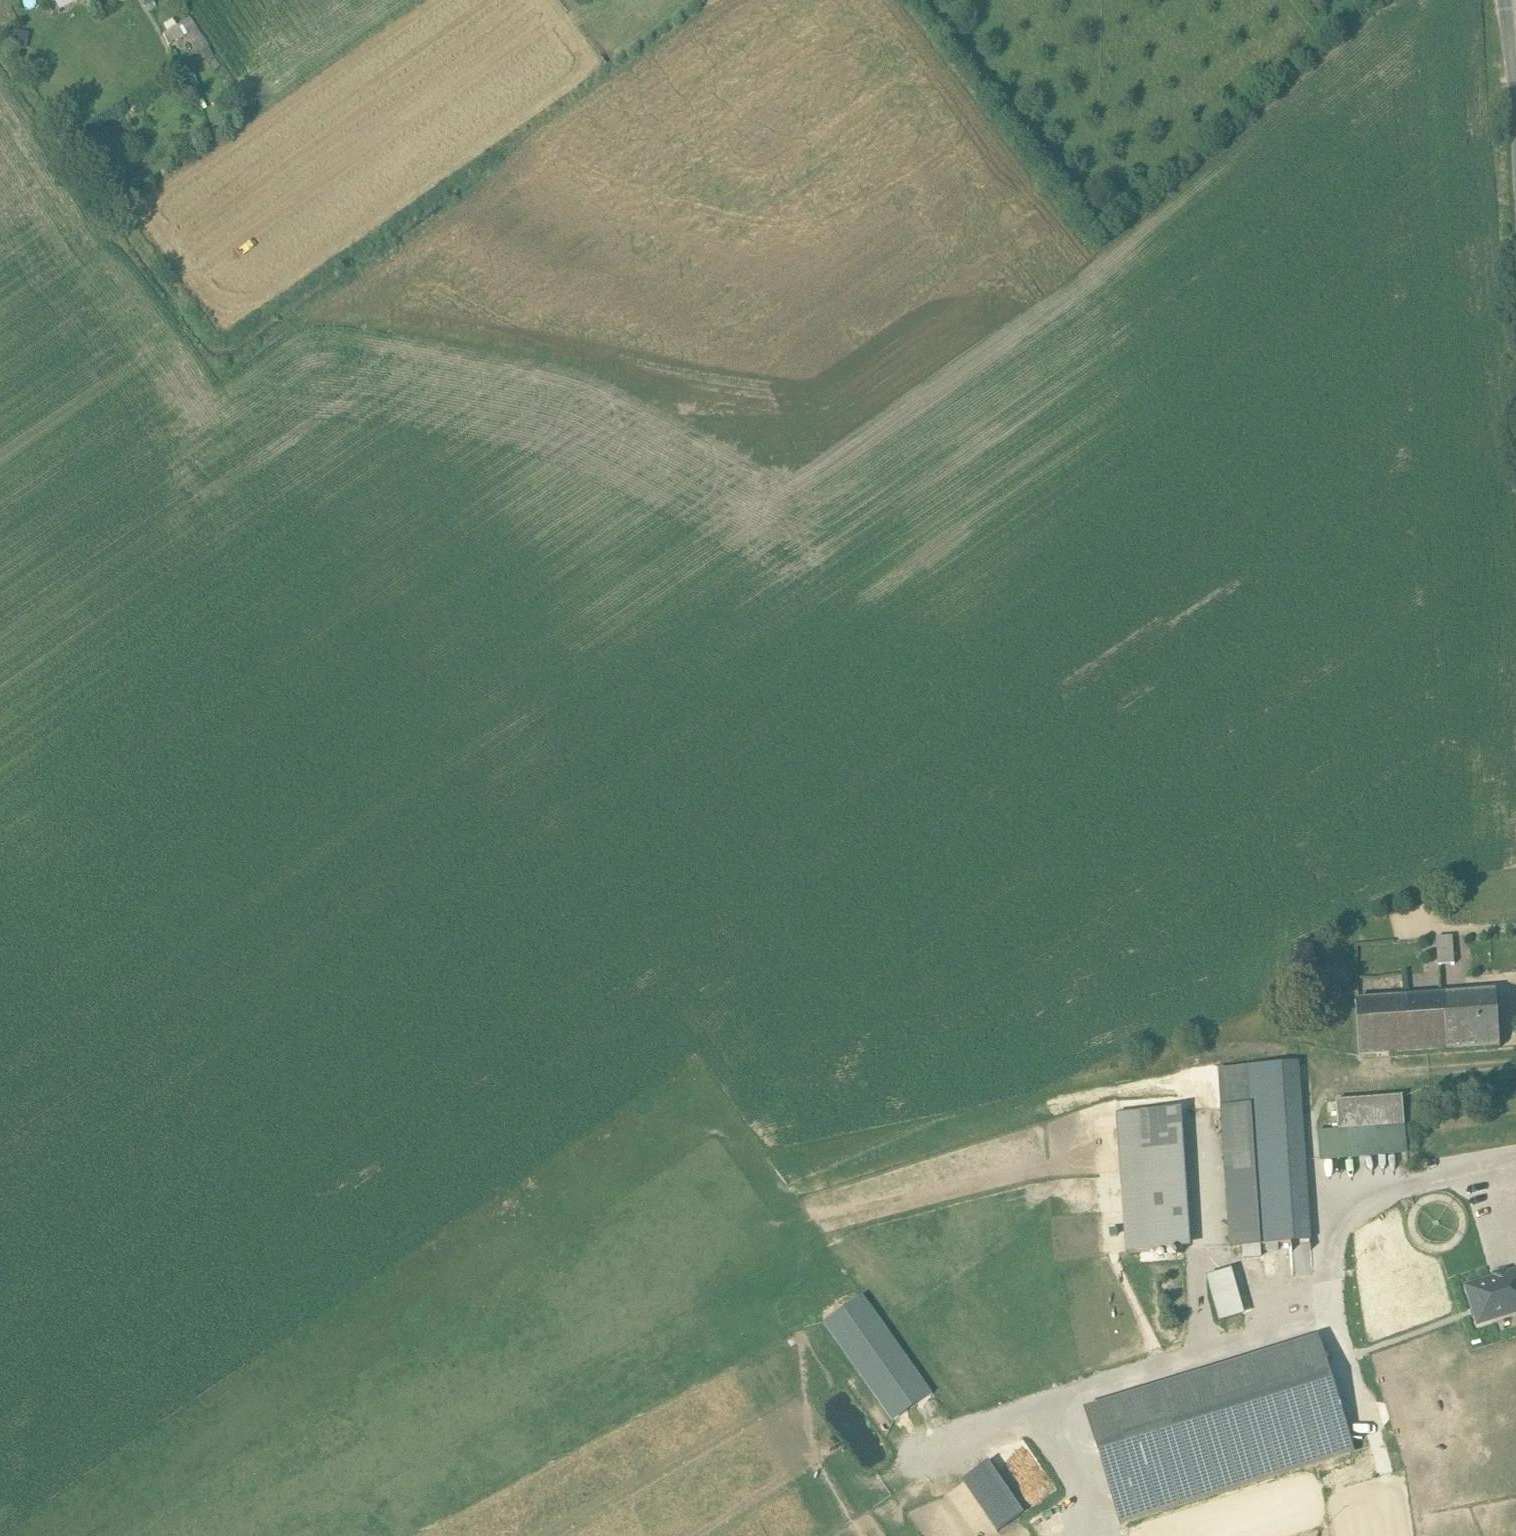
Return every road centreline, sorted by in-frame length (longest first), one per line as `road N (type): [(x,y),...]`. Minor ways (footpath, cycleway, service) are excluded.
road 1 (unclassified): [(1514,150),(1504,16)]

